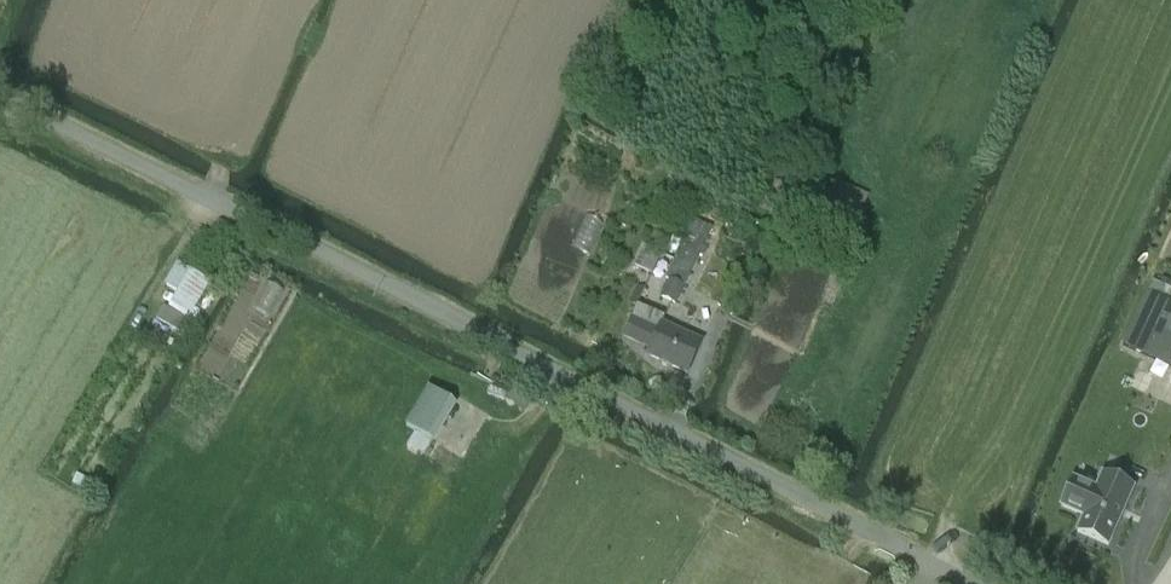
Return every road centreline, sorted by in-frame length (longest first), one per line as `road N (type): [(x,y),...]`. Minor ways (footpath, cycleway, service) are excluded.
road 1 (unclassified): [(970,583),(0,92)]

